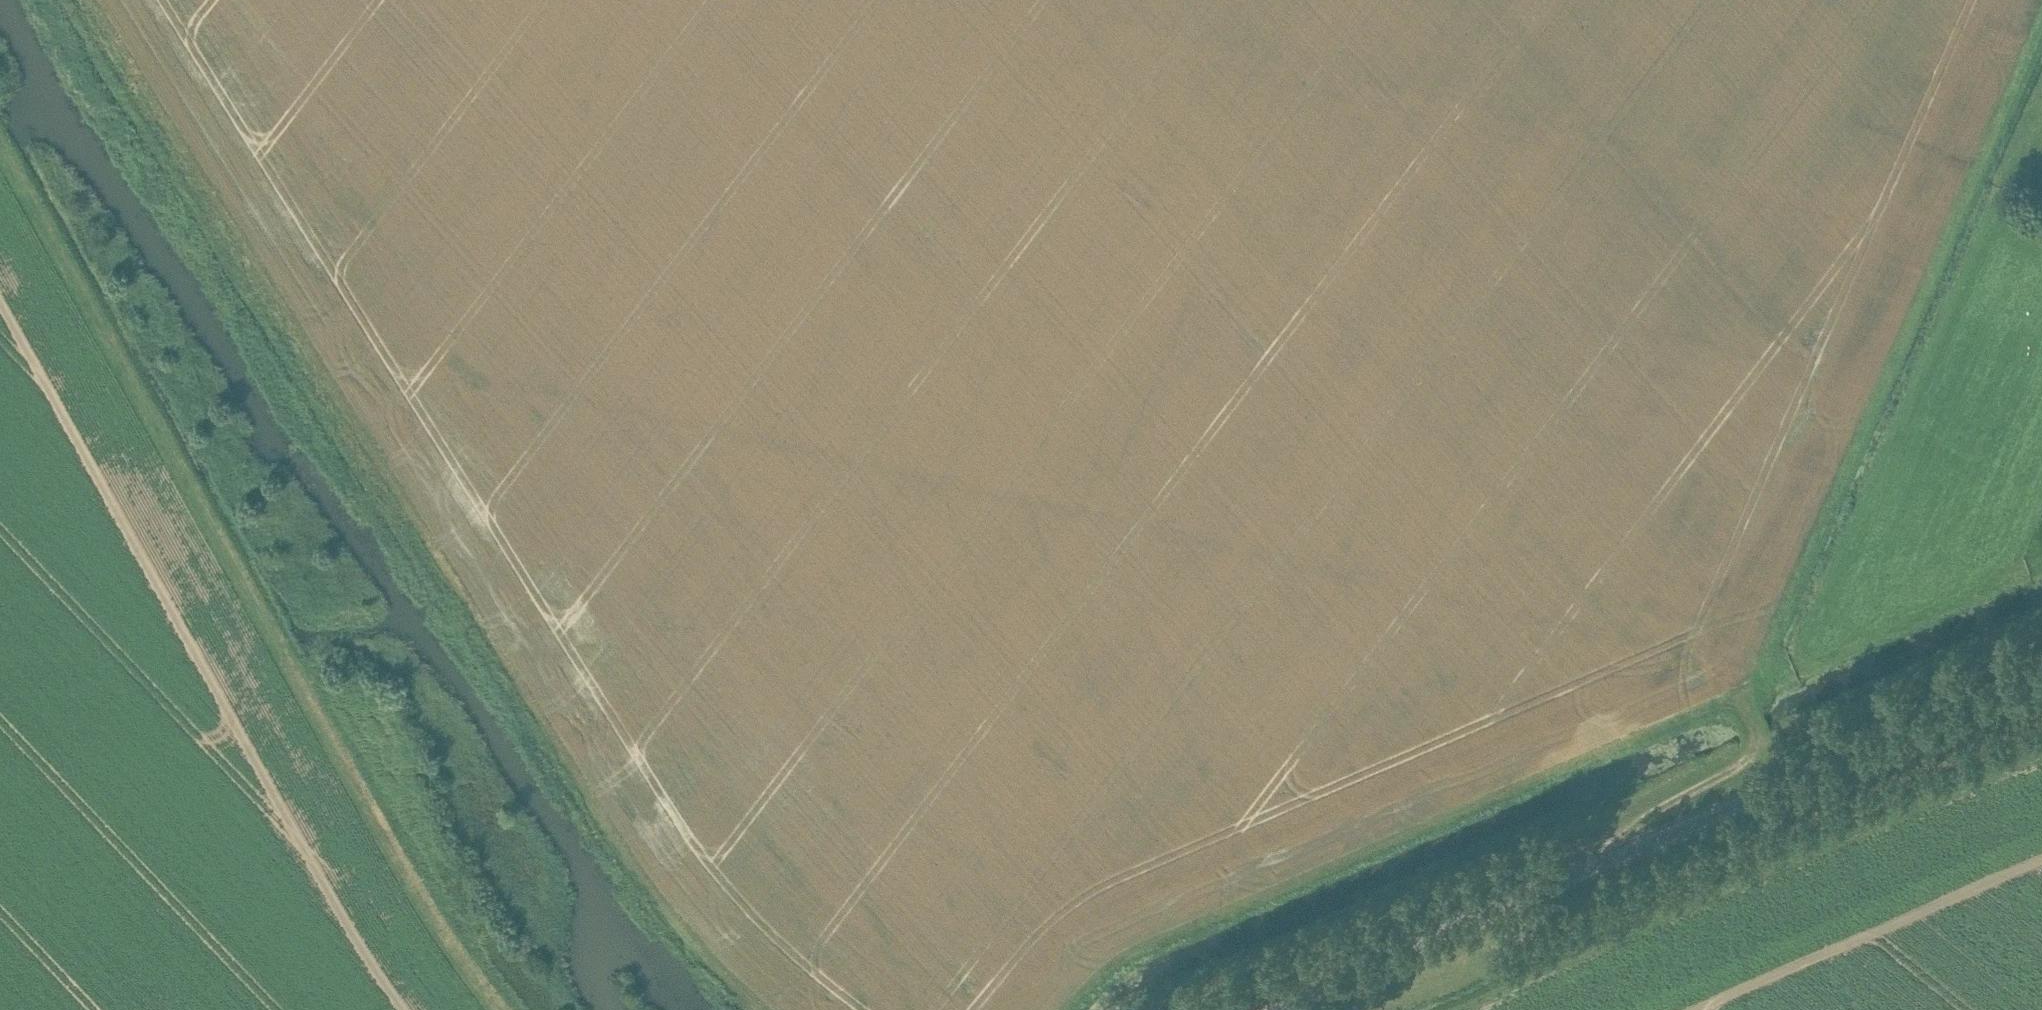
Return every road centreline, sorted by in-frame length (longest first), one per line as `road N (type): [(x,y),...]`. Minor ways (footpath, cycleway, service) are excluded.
road 1 (secondary): [(1283,1009),(1337,979),(2041,674)]

